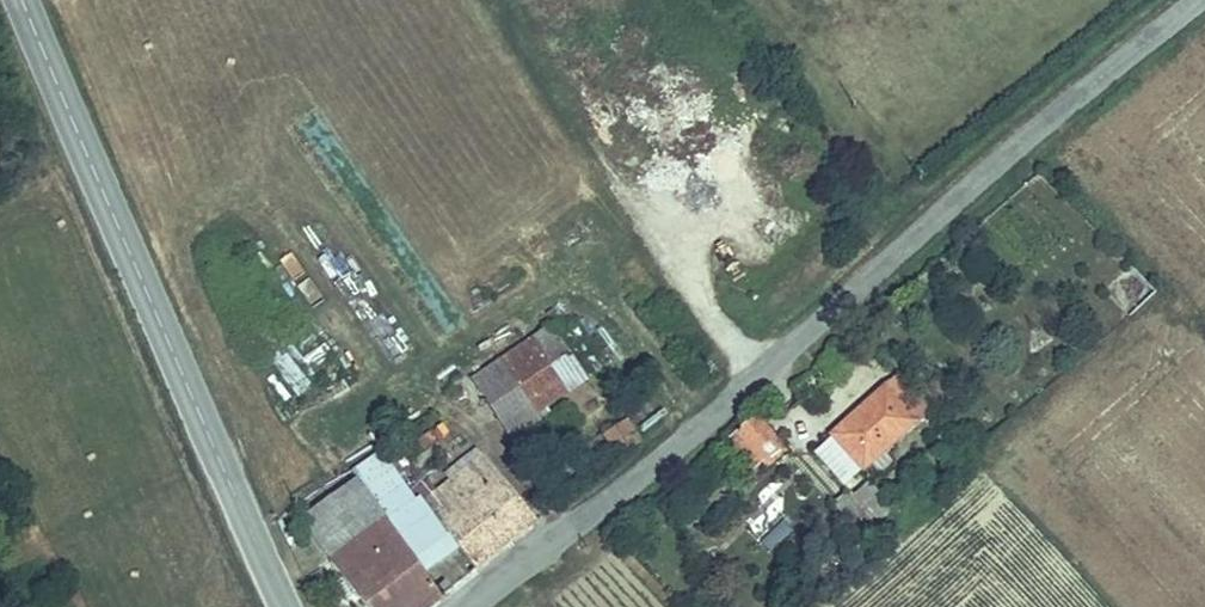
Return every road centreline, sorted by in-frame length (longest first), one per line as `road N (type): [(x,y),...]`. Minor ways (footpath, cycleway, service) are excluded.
road 1 (unclassified): [(465,606),(764,368),(1023,138),(1195,0)]
road 2 (tertiary): [(17,0),(286,606)]
road 3 (track): [(753,0),(856,140),(902,172),(943,168),(1137,0)]

